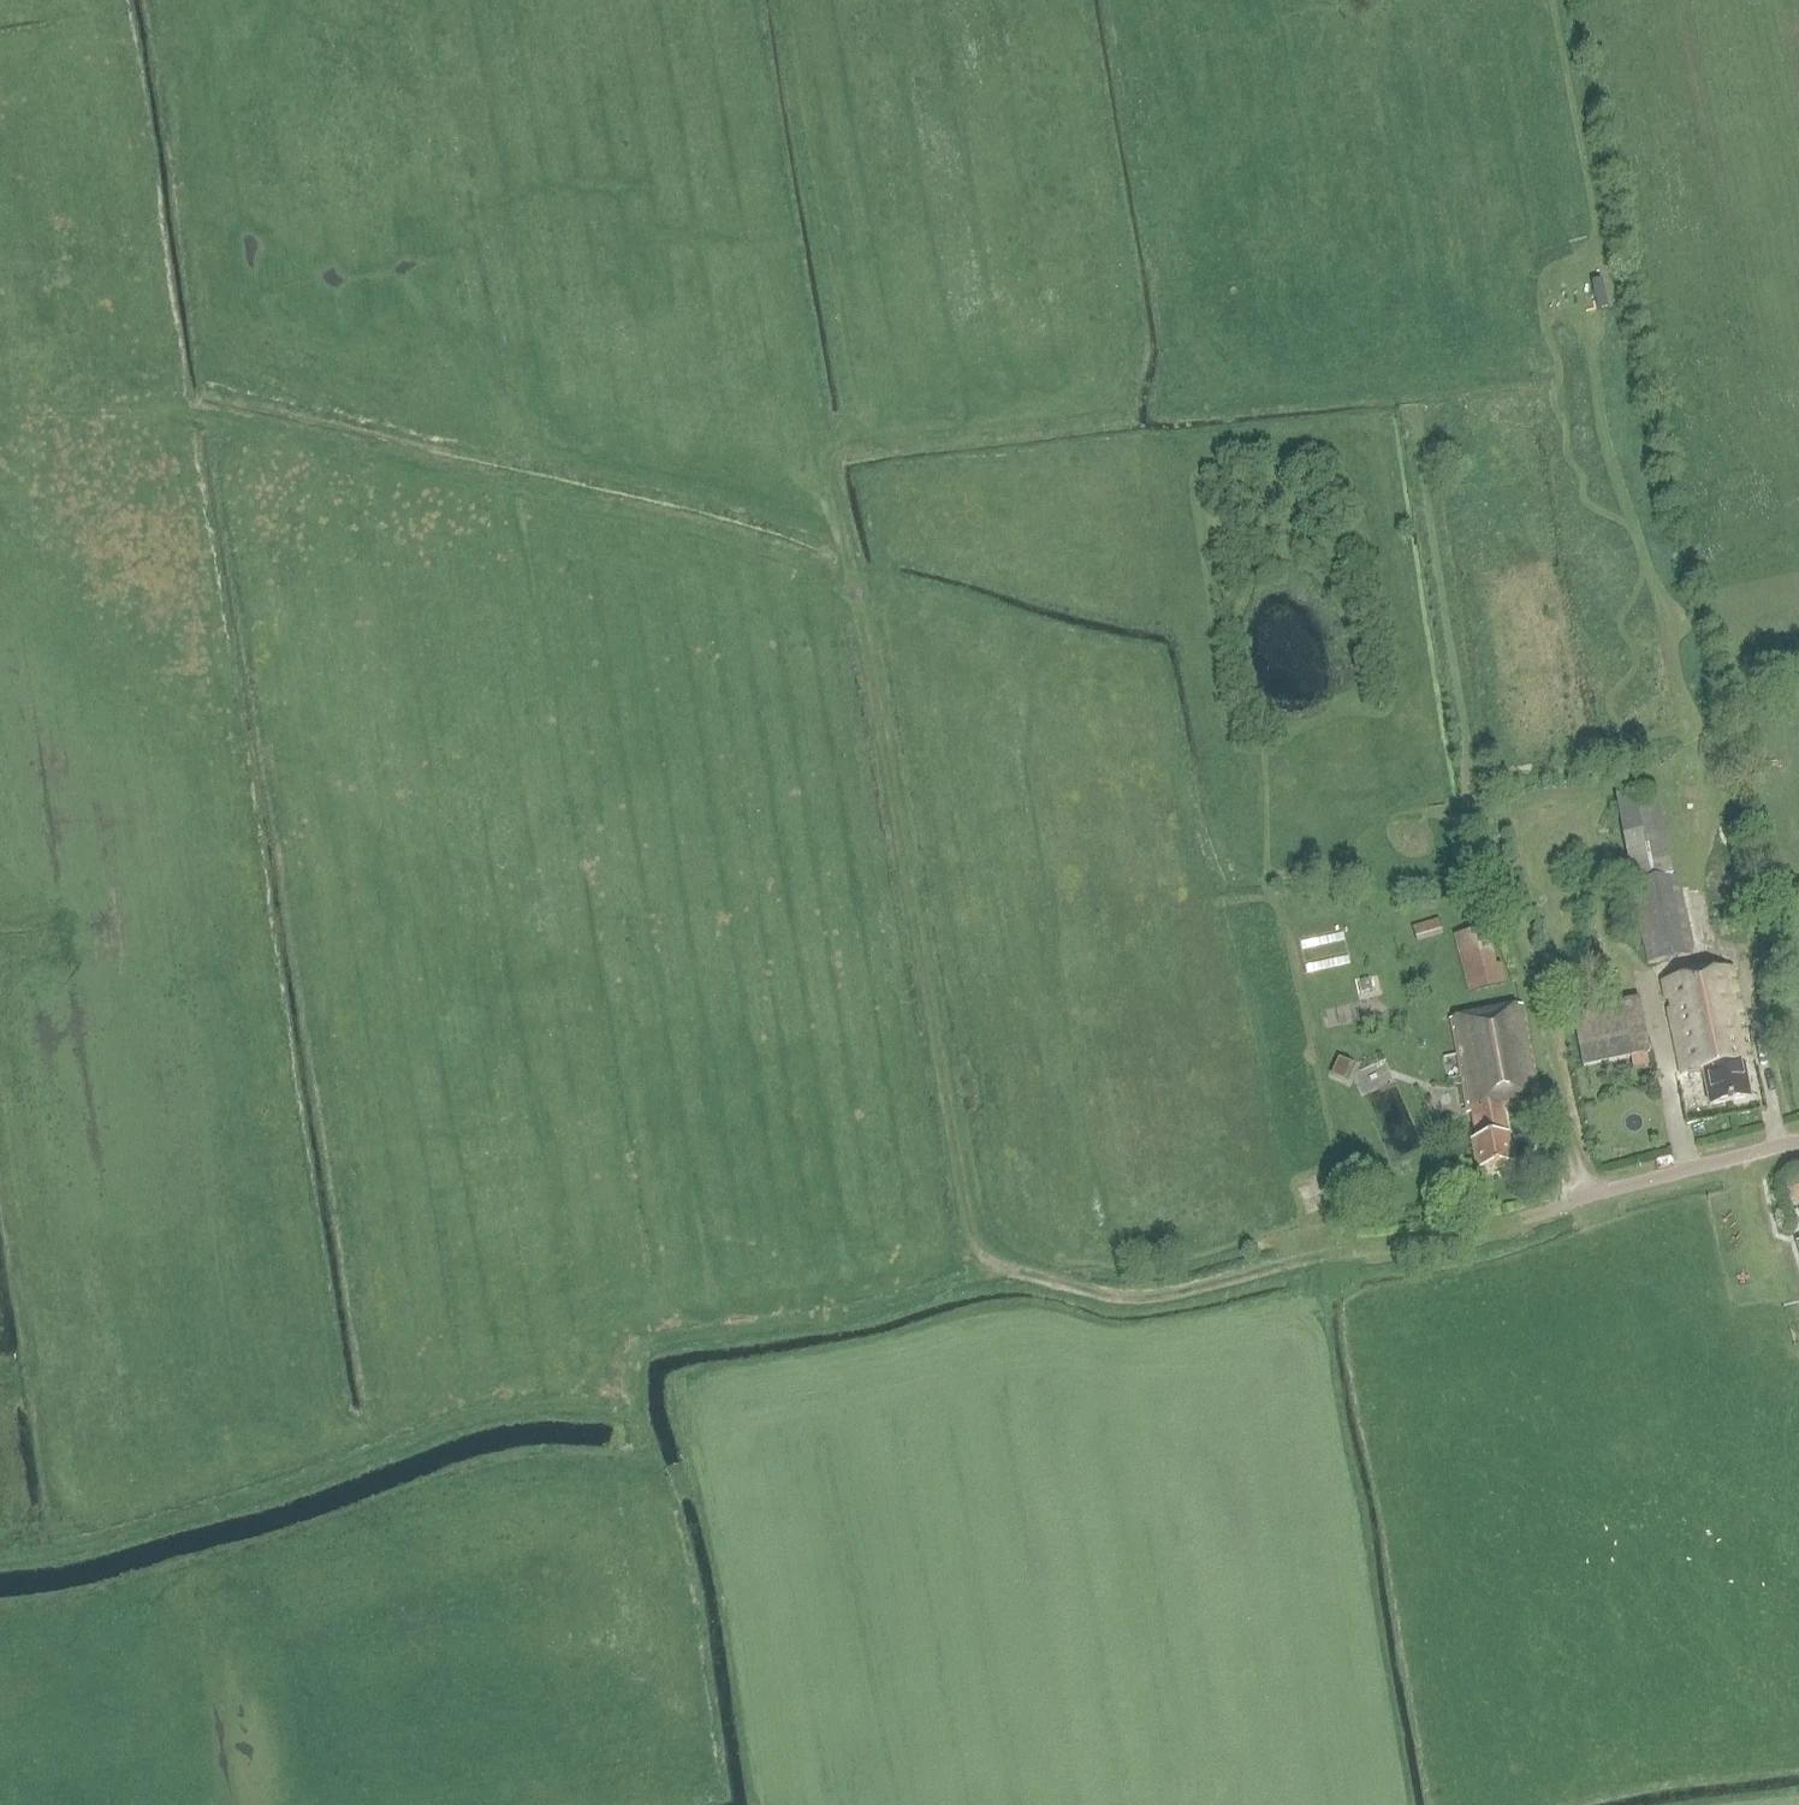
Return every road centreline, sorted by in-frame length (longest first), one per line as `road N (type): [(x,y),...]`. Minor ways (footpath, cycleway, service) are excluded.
road 1 (residential): [(1584,1200),(1798,1146)]

